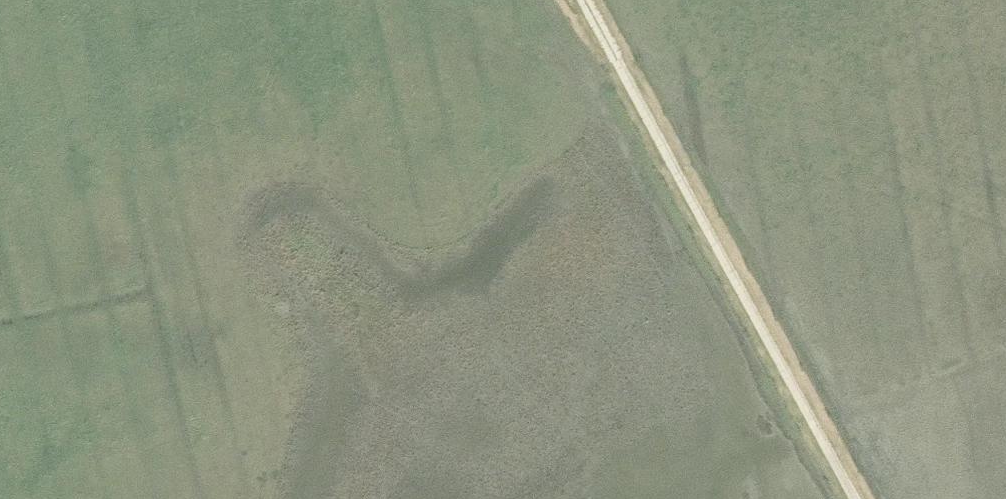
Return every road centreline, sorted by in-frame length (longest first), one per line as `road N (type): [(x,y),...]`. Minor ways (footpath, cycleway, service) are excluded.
road 1 (track): [(854,498),(584,0)]

